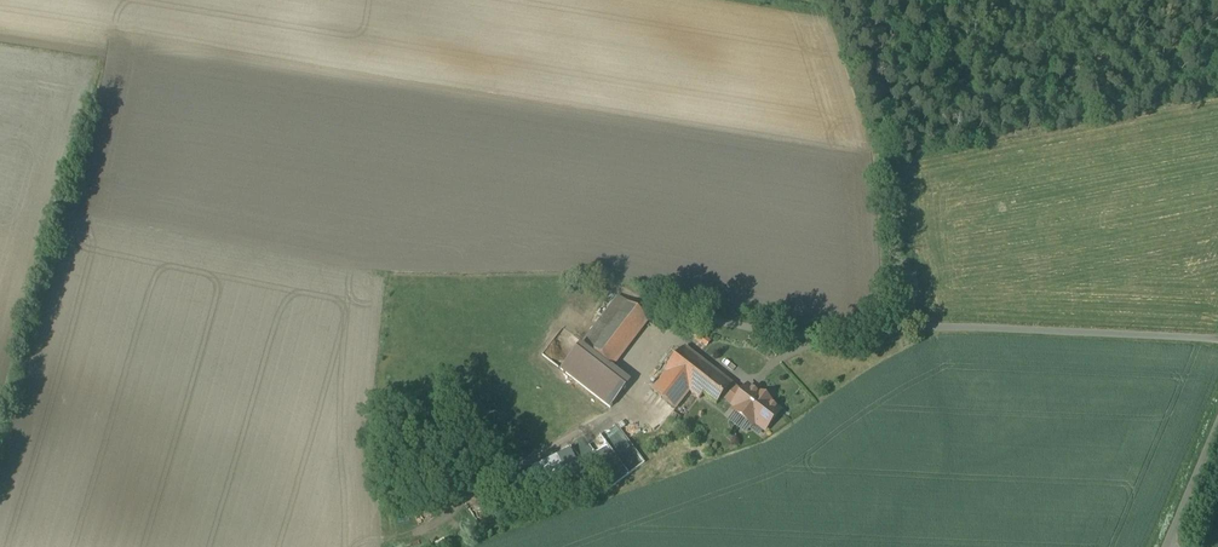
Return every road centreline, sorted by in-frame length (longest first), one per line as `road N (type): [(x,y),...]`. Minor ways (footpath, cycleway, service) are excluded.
road 1 (unclassified): [(1217,336),(879,332),(680,309)]
road 2 (unclassified): [(1217,427),(1167,546)]

